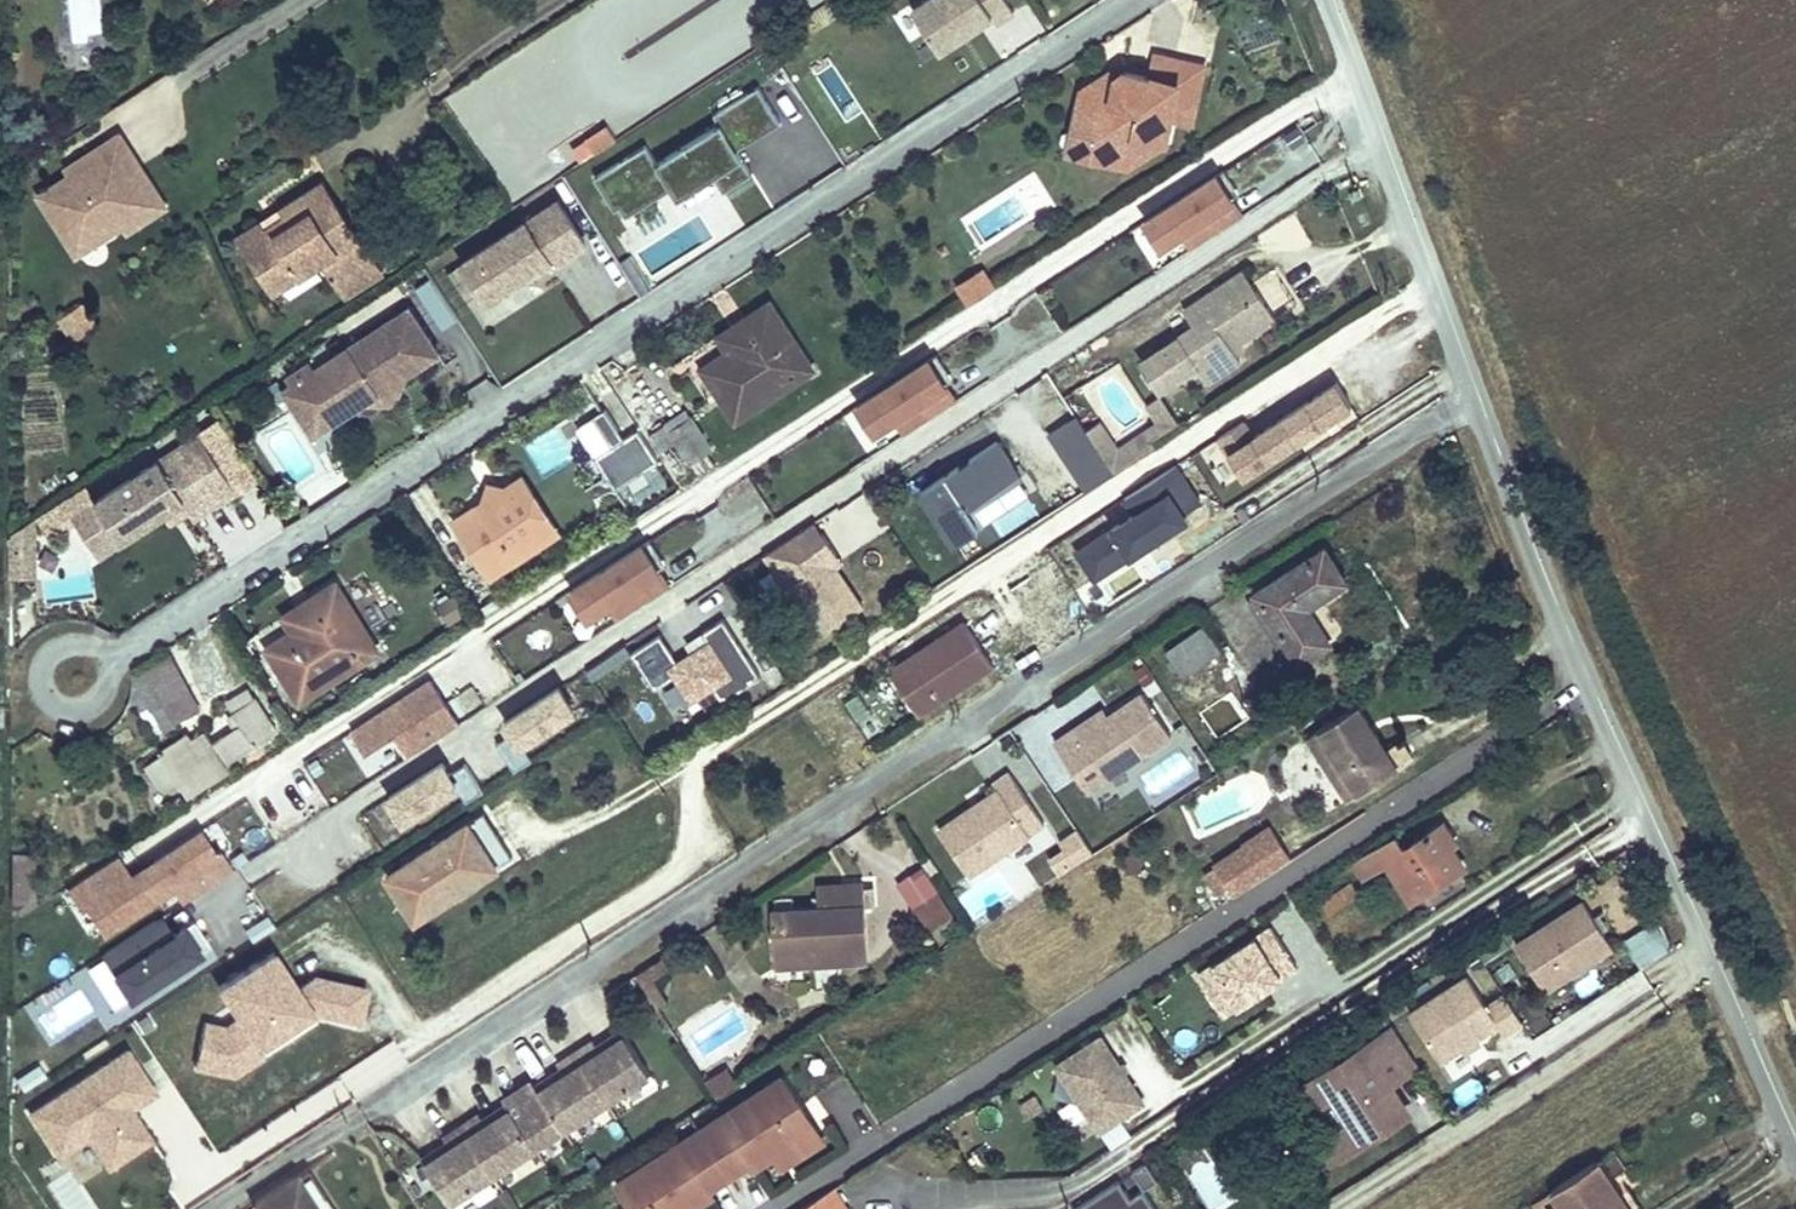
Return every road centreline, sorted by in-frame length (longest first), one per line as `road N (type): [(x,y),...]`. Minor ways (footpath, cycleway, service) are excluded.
road 1 (residential): [(73,676),(147,645),(1136,0)]
road 2 (unclassified): [(1330,0),(1589,686),(1795,1146)]

